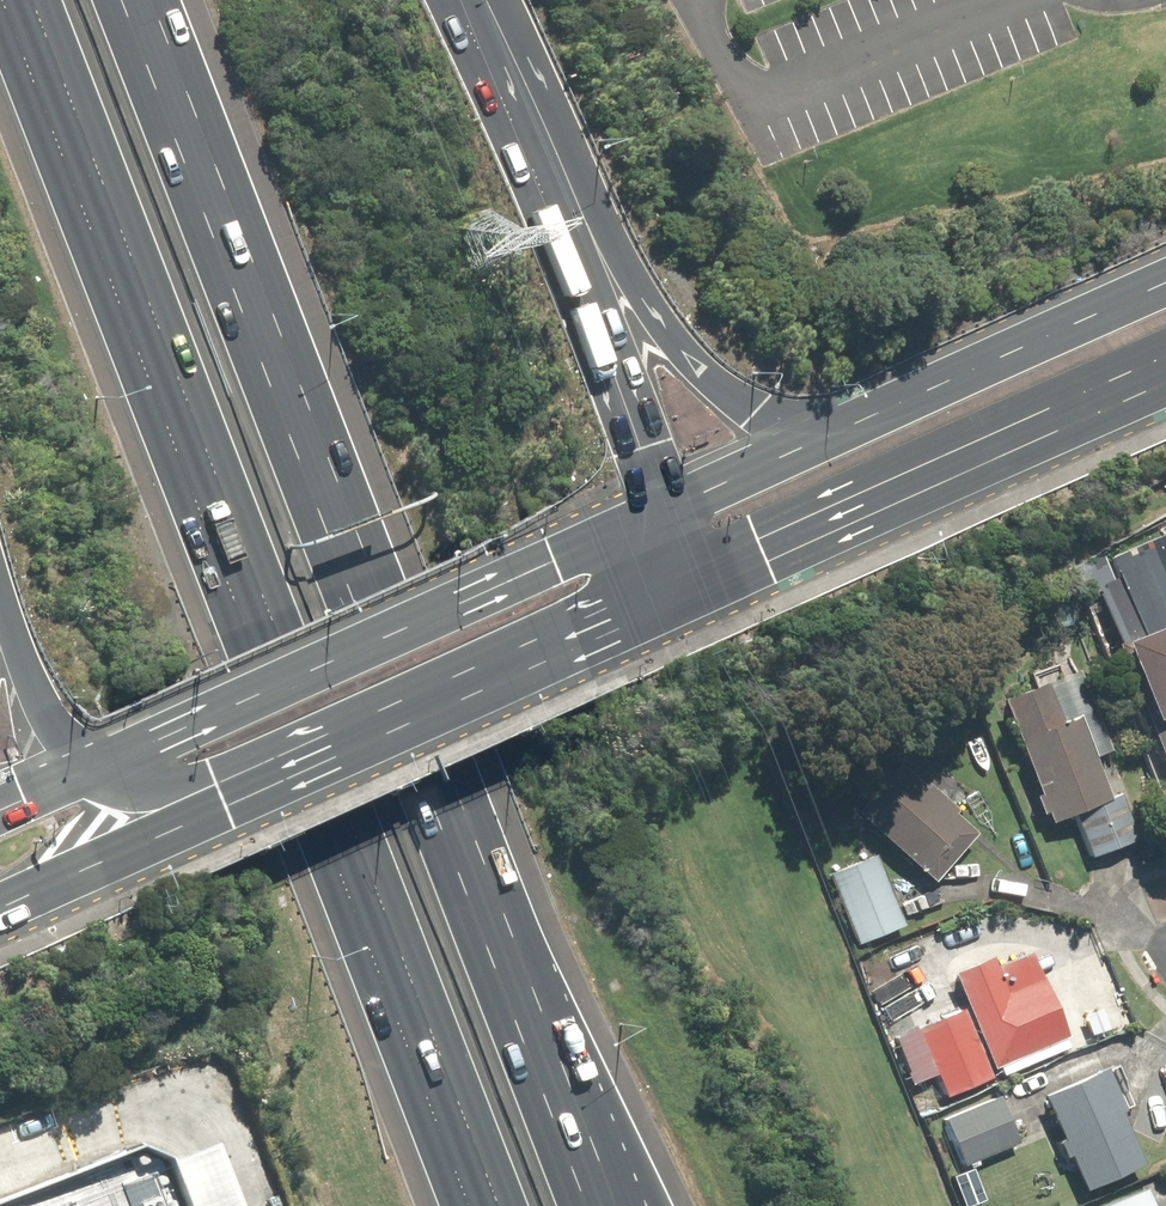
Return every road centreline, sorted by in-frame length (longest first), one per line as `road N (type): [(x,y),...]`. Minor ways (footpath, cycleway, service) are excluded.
road 1 (motorway): [(120,0),(585,1205)]
road 2 (motorway): [(495,1205),(31,0)]
road 3 (primary): [(95,769),(668,516)]
road 4 (motorway): [(501,0),(637,282),(686,355),(757,405),(886,417)]
road 5 (motorway): [(463,0),(668,516)]
road 6 (primary): [(1165,374),(660,599)]
road 7 (primary): [(660,599),(225,794)]
road 8 (primary): [(886,417),(1165,292)]
road 9 (primary): [(225,794),(105,861),(0,907)]
road 10 (primary): [(668,516),(886,417)]
road 11 (motorway): [(95,769),(51,713),(0,597)]
road 12 (motorway): [(225,794),(160,798),(131,793),(95,769)]

